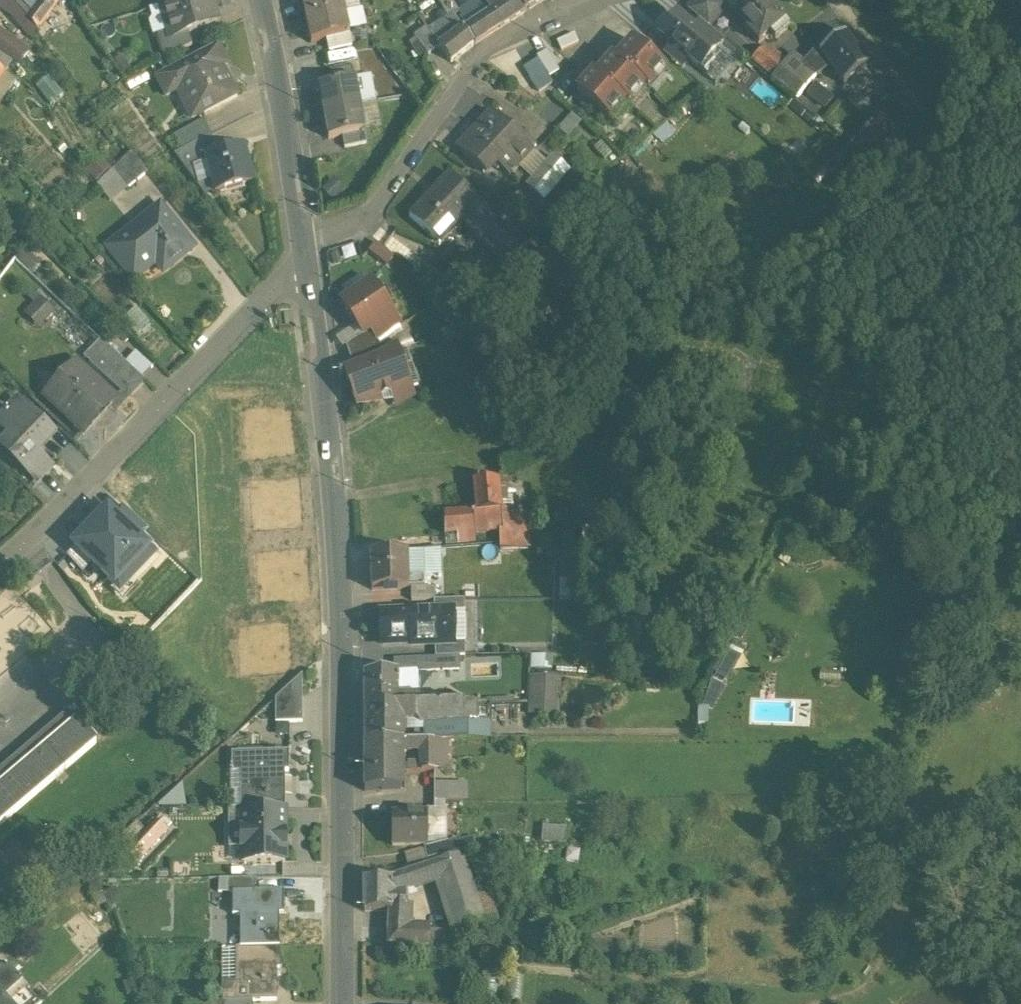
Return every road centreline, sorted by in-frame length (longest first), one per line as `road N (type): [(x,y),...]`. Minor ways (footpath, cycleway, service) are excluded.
road 1 (tertiary): [(313,254),(339,499),(349,1003)]
road 2 (residential): [(0,558),(264,293),(313,254)]
road 3 (residential): [(594,0),(546,19),(473,66),(364,222),(313,254)]
road 4 (track): [(840,0),(1020,220)]
road 5 (tertiary): [(259,0),(313,254)]

